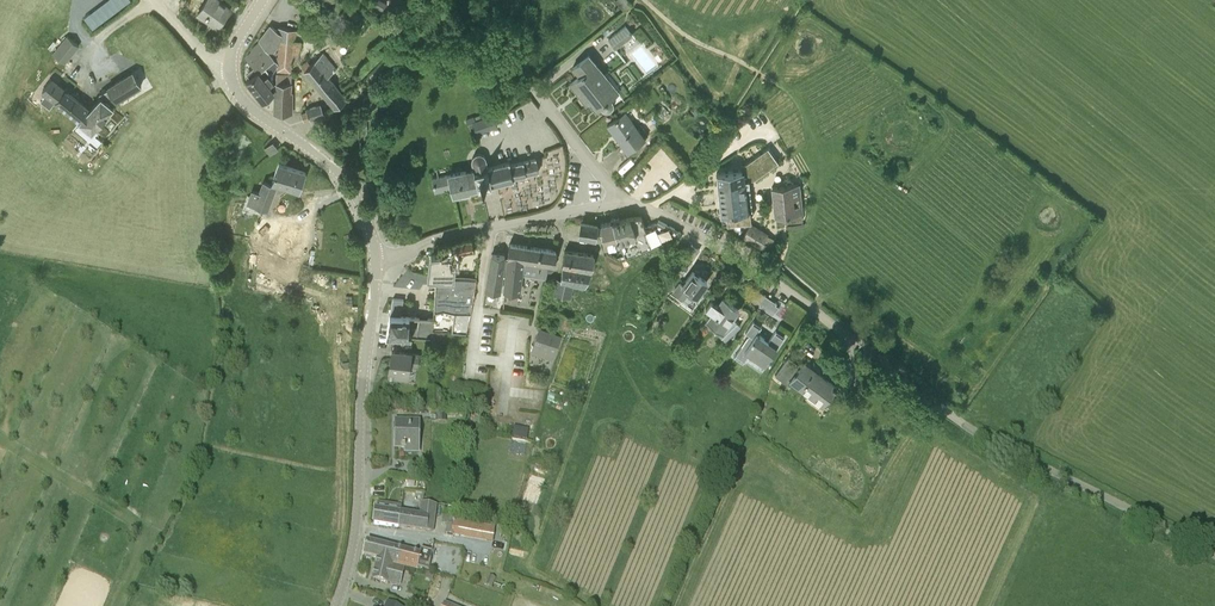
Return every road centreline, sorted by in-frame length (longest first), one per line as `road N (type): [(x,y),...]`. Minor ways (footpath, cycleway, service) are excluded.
road 1 (residential): [(623,204),(509,55),(470,32),(415,42),(349,102),(288,134)]
road 2 (tertiary): [(336,605),(357,512),(375,259)]
road 3 (residential): [(914,386),(730,252),(657,212),(623,204)]
road 4 (unclassified): [(1214,554),(989,441),(914,386)]
road 5 (residential): [(375,259),(460,231),(623,204)]
road 6 (tertiary): [(375,259),(369,226),(345,182),(288,134)]

